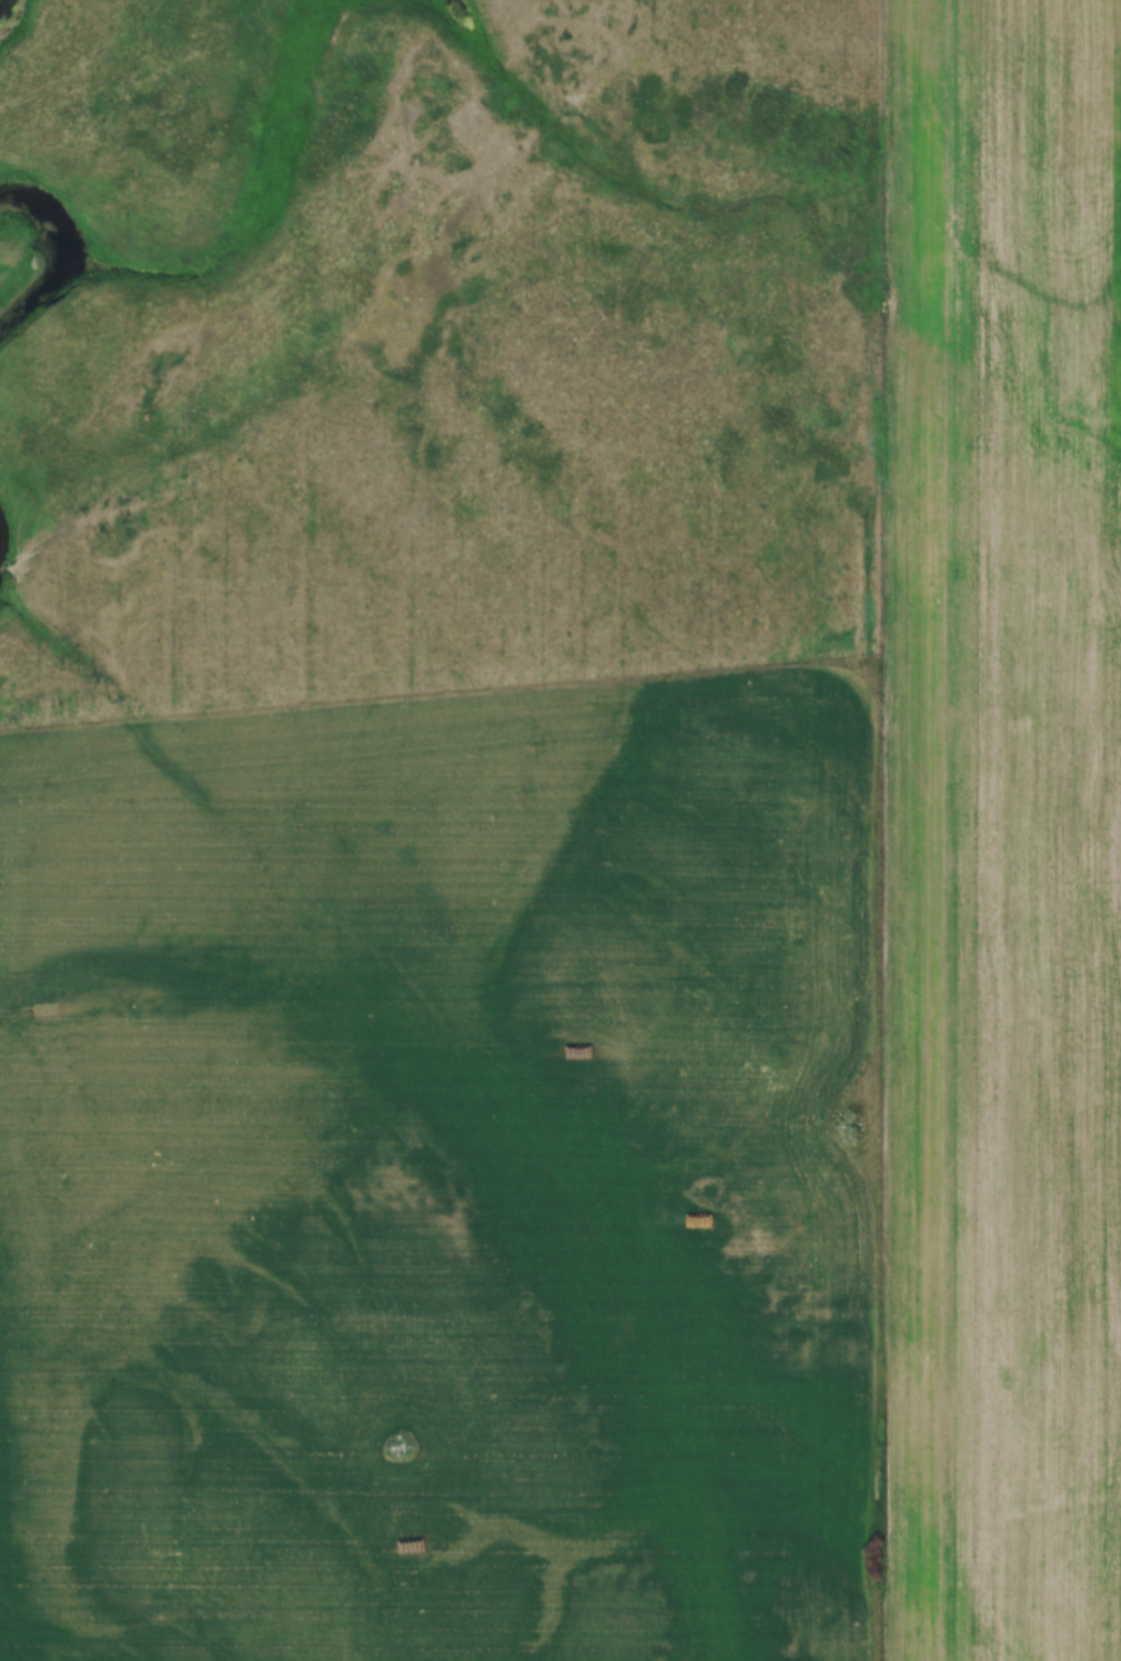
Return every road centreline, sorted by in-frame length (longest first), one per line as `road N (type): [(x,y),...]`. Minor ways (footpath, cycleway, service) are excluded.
road 1 (track): [(883,1660),(879,0)]
road 2 (track): [(0,744),(879,666)]

